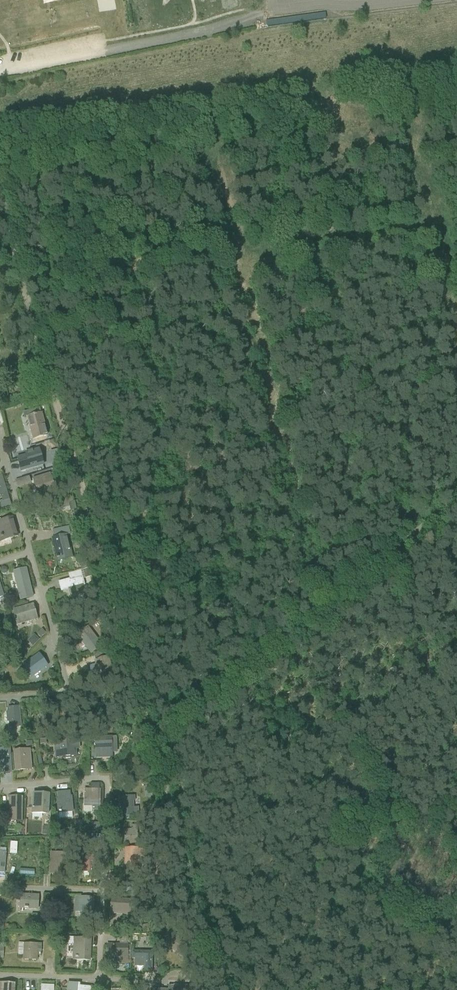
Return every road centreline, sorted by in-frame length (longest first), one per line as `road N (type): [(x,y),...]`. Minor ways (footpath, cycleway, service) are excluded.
road 1 (track): [(0,229),(220,989)]
road 2 (track): [(0,115),(43,120),(401,70)]
road 3 (track): [(456,500),(148,752)]
road 4 (track): [(385,556),(409,589),(456,818)]
road 5 (residential): [(0,788),(105,778),(101,892)]
road 6 (residential): [(0,698),(69,690),(30,553)]

